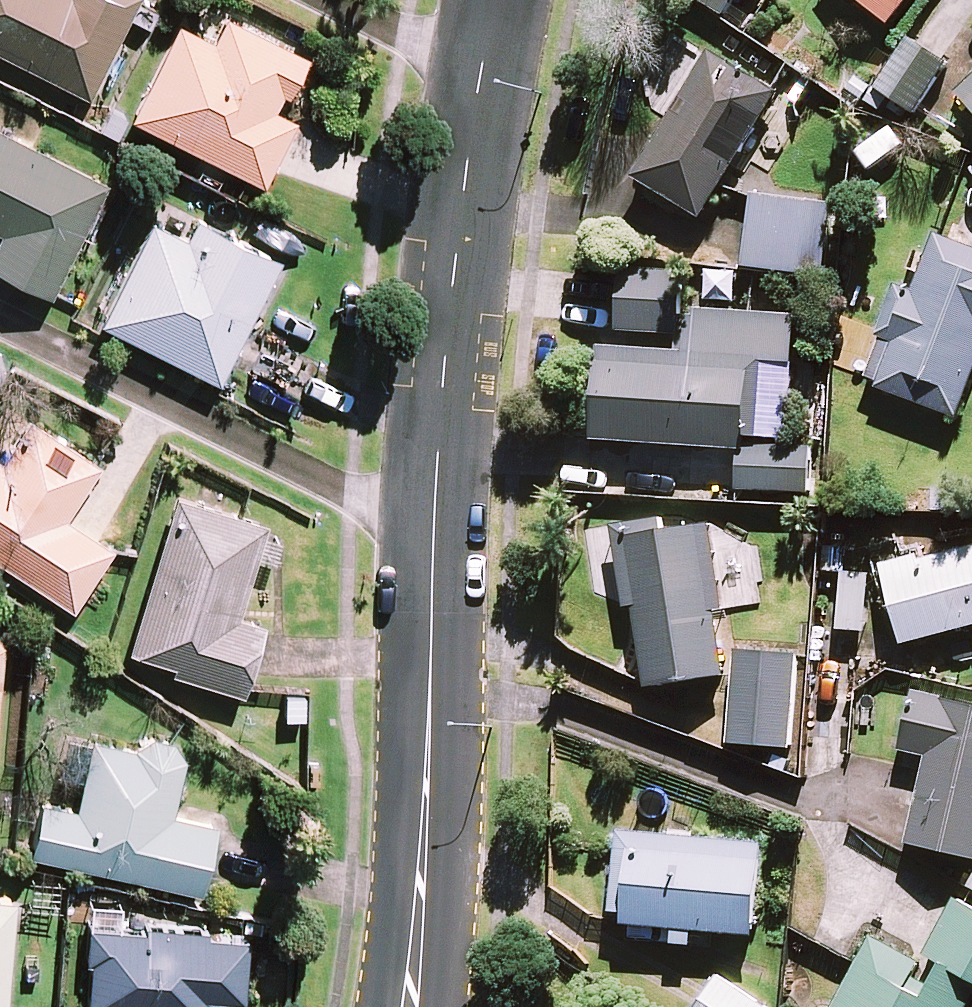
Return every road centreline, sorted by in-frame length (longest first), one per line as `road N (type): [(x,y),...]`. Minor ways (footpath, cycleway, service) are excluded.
road 1 (tertiary): [(402,1006),(429,770),(439,382),(496,0)]

